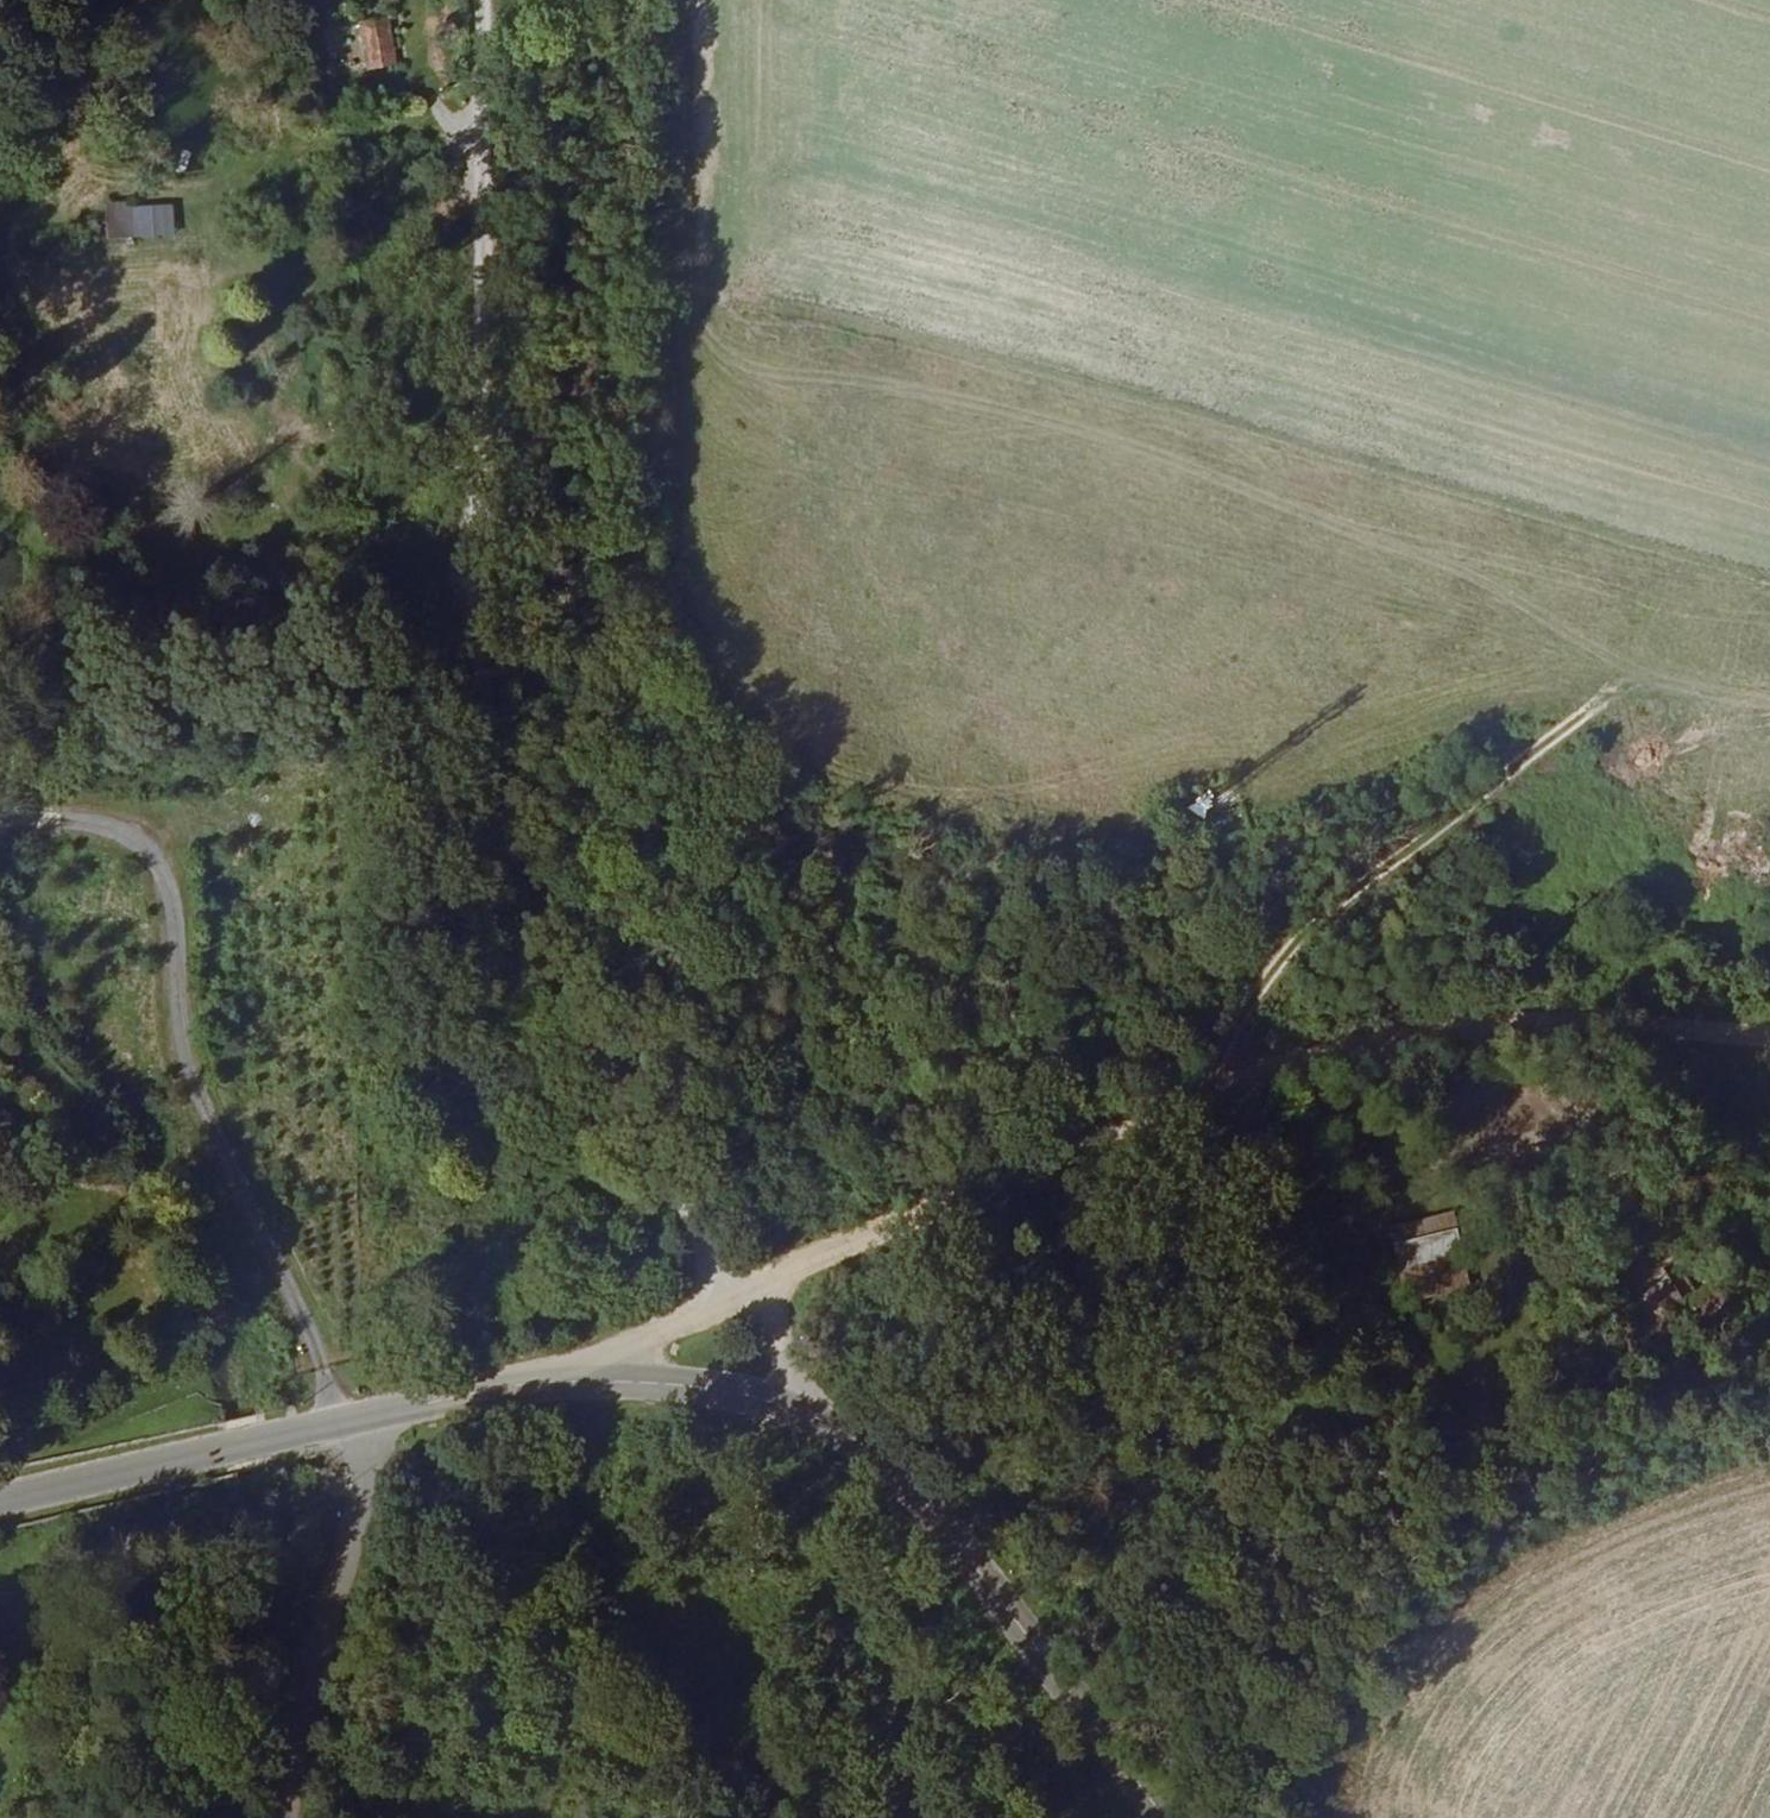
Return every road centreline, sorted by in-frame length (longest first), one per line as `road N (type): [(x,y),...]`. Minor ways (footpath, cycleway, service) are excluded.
road 1 (tertiary): [(1167,1817),(978,1569),(884,1461),(774,1405),(669,1384),(477,1390),(0,1502)]
road 2 (track): [(1769,1033),(1576,1012),(1424,1022),(1279,1061),(540,1382)]

